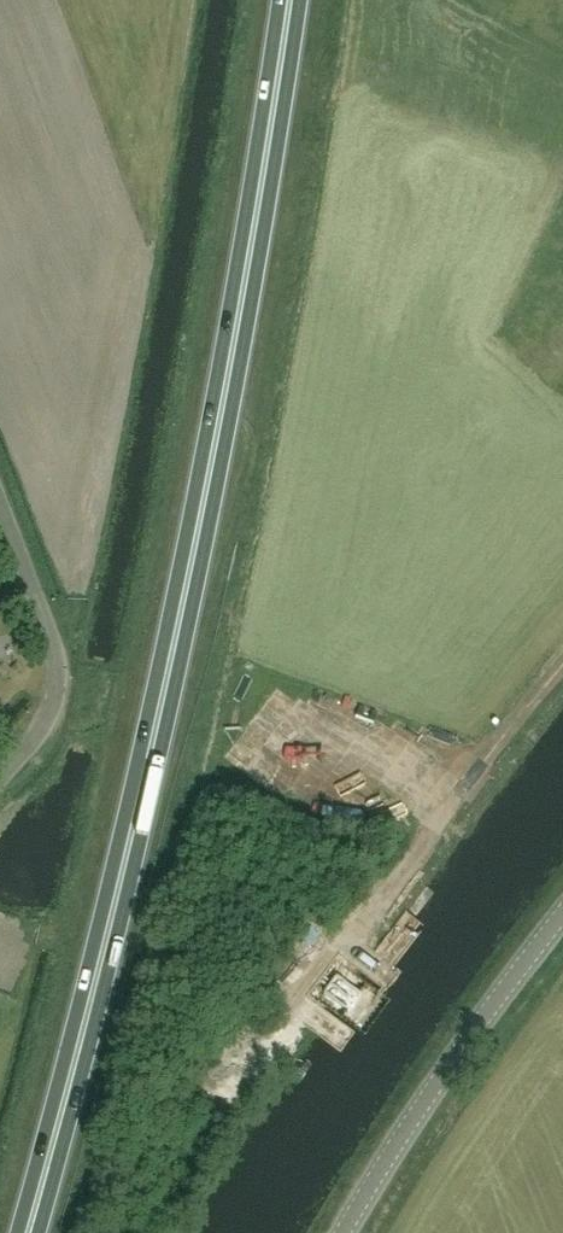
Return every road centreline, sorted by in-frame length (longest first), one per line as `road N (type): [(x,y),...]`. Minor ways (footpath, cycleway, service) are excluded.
road 1 (trunk): [(31,1232),(173,670),(287,0)]
road 2 (tertiary): [(342,1232),(562,907)]
road 3 (unclassified): [(335,958),(562,668)]
road 4 (unclassified): [(0,778),(58,694),(63,639),(0,489)]

